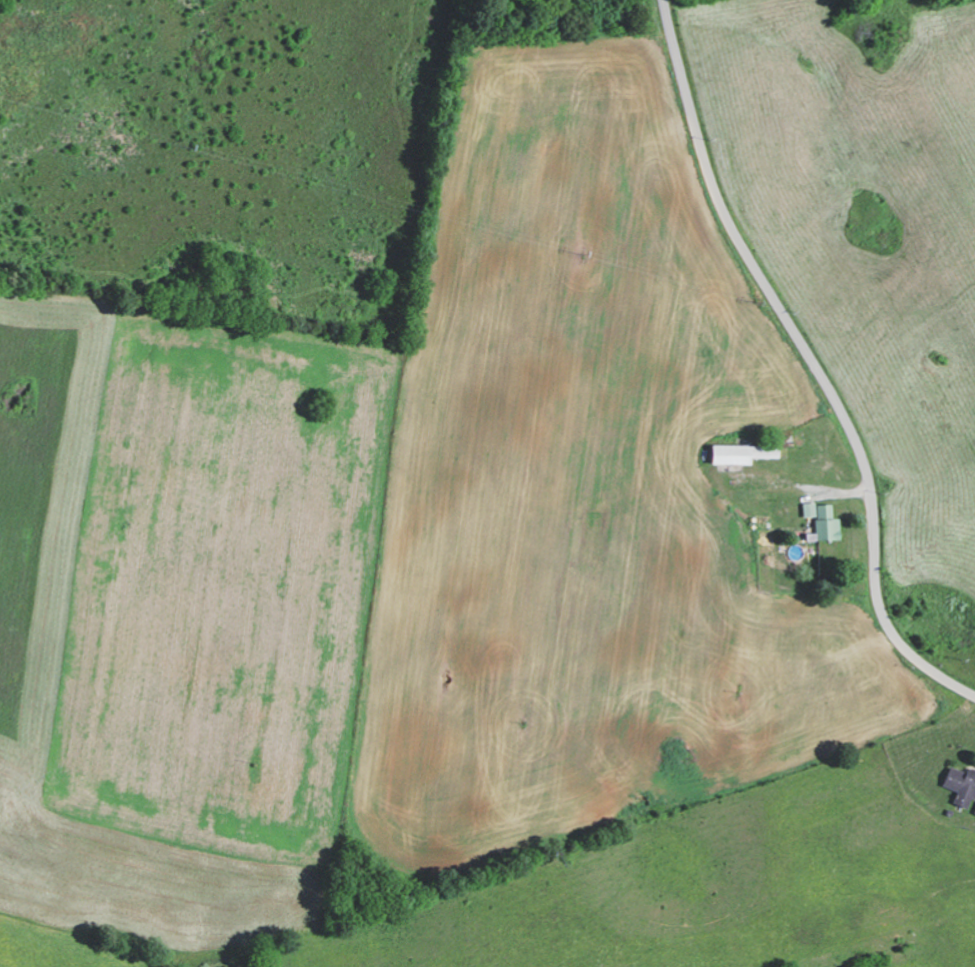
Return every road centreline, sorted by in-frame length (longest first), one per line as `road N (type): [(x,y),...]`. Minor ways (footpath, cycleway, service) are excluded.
road 1 (residential): [(974,697),(912,657),(884,619),(860,452),(719,202),(663,0)]

